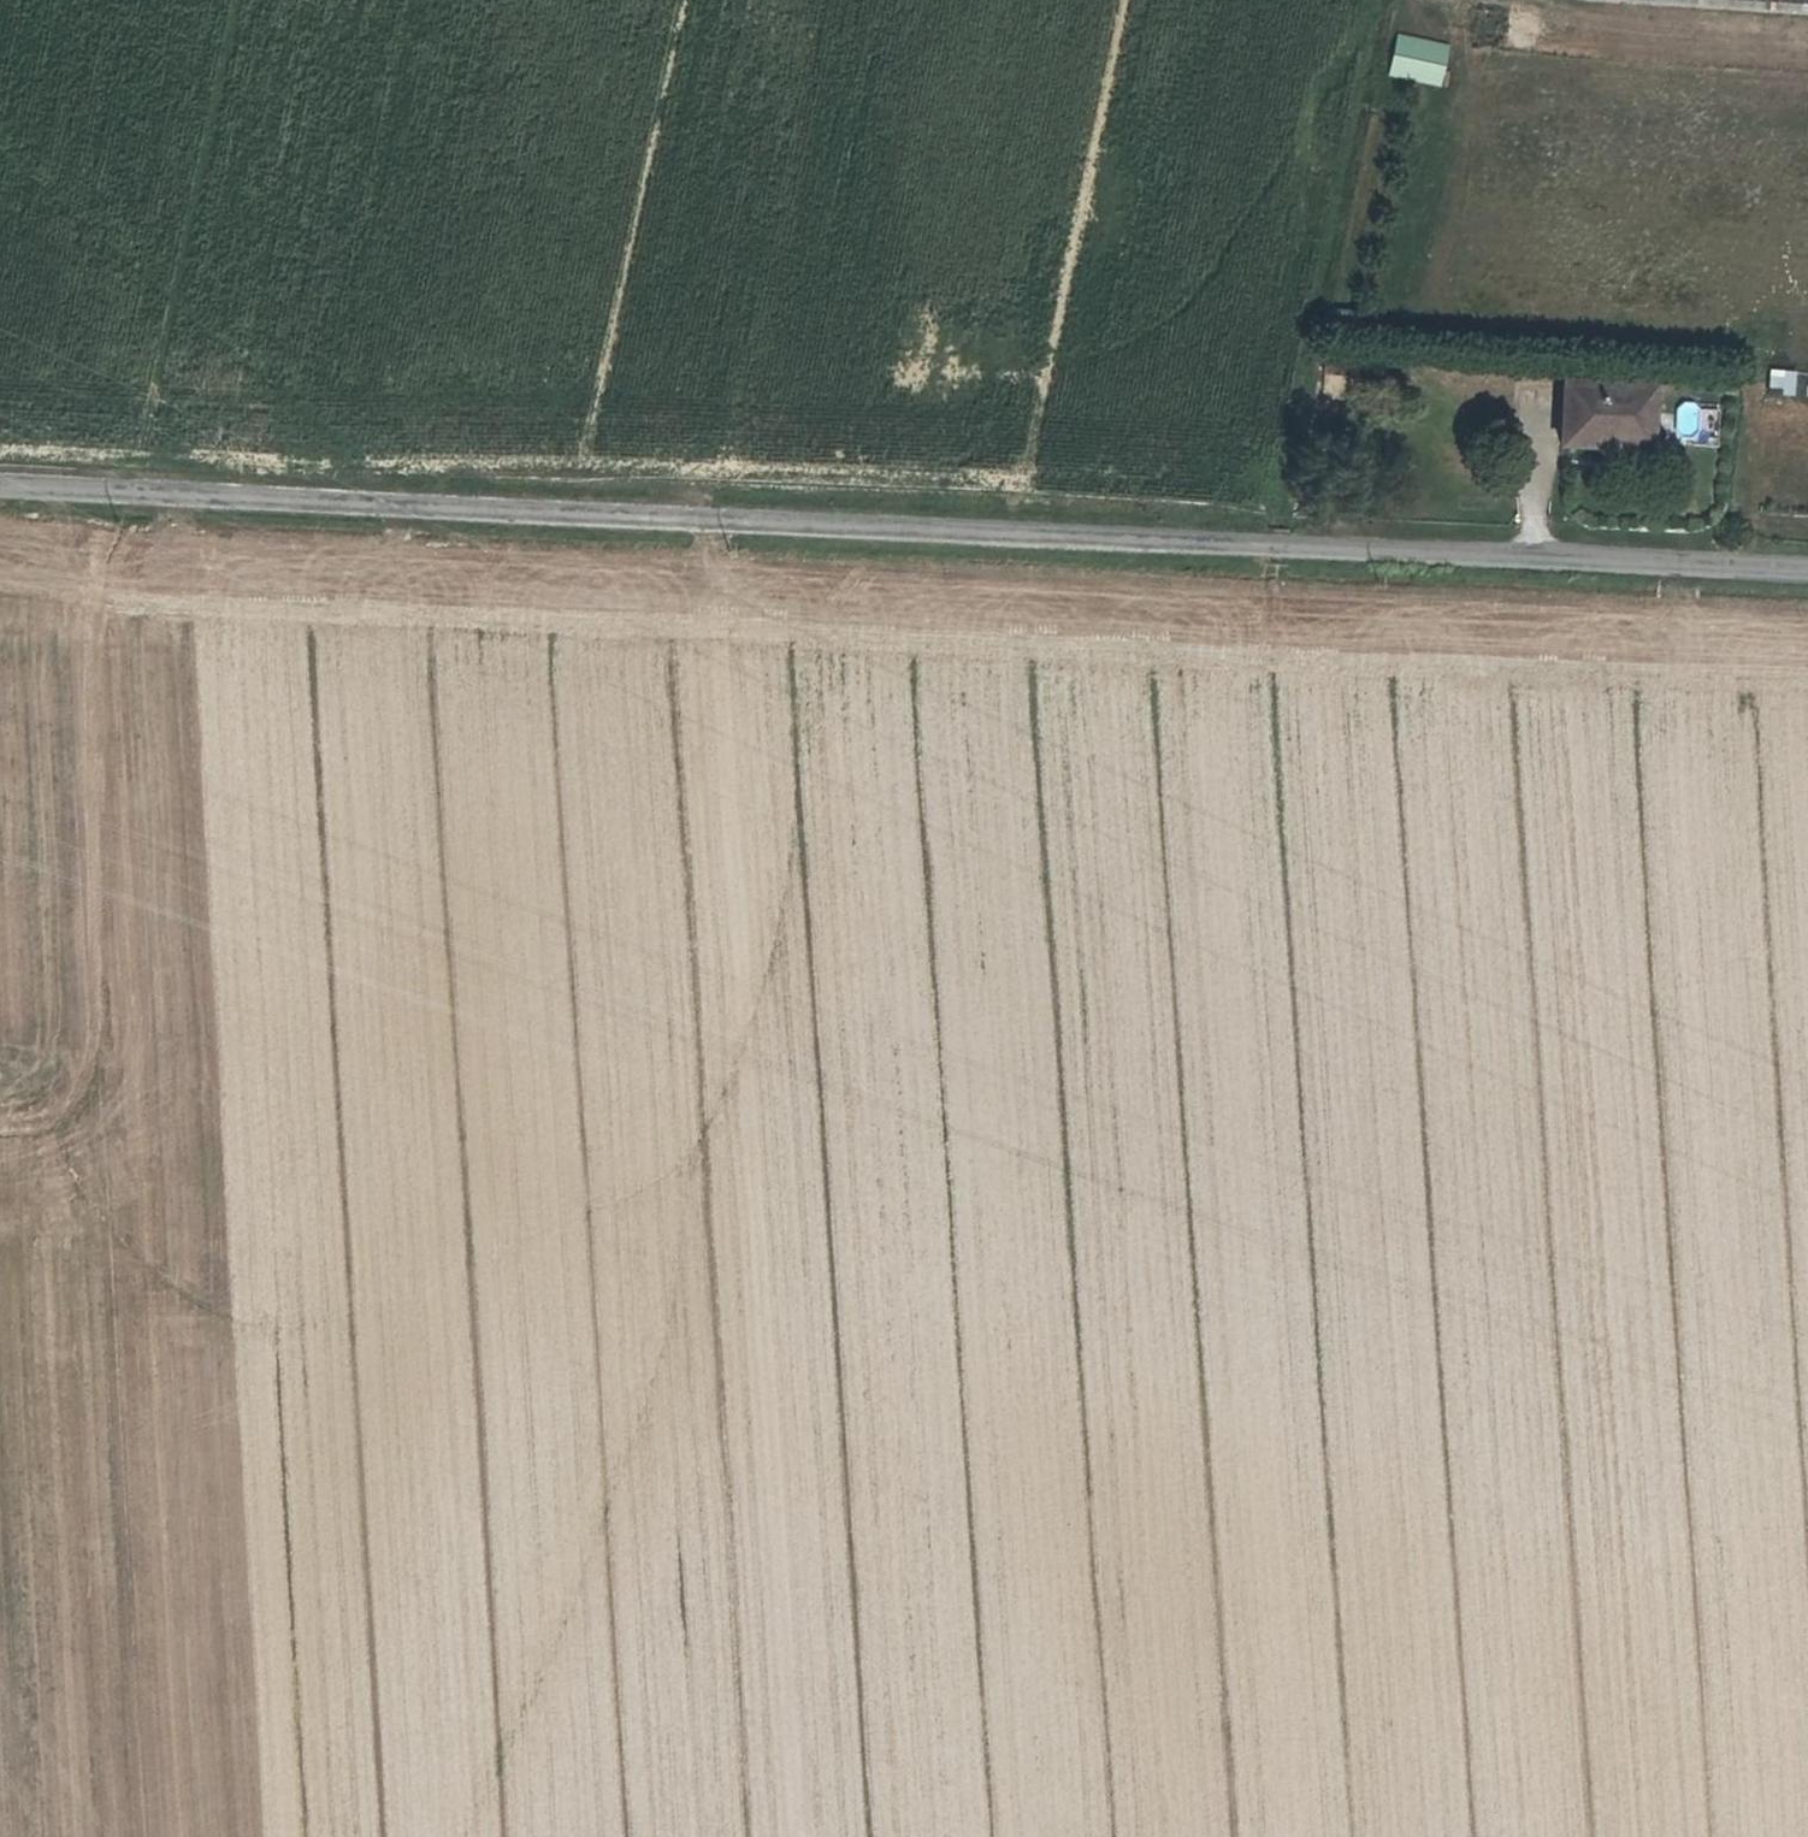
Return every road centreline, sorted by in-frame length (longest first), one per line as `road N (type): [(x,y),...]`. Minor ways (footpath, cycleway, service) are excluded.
road 1 (unclassified): [(0,492),(1807,580)]

